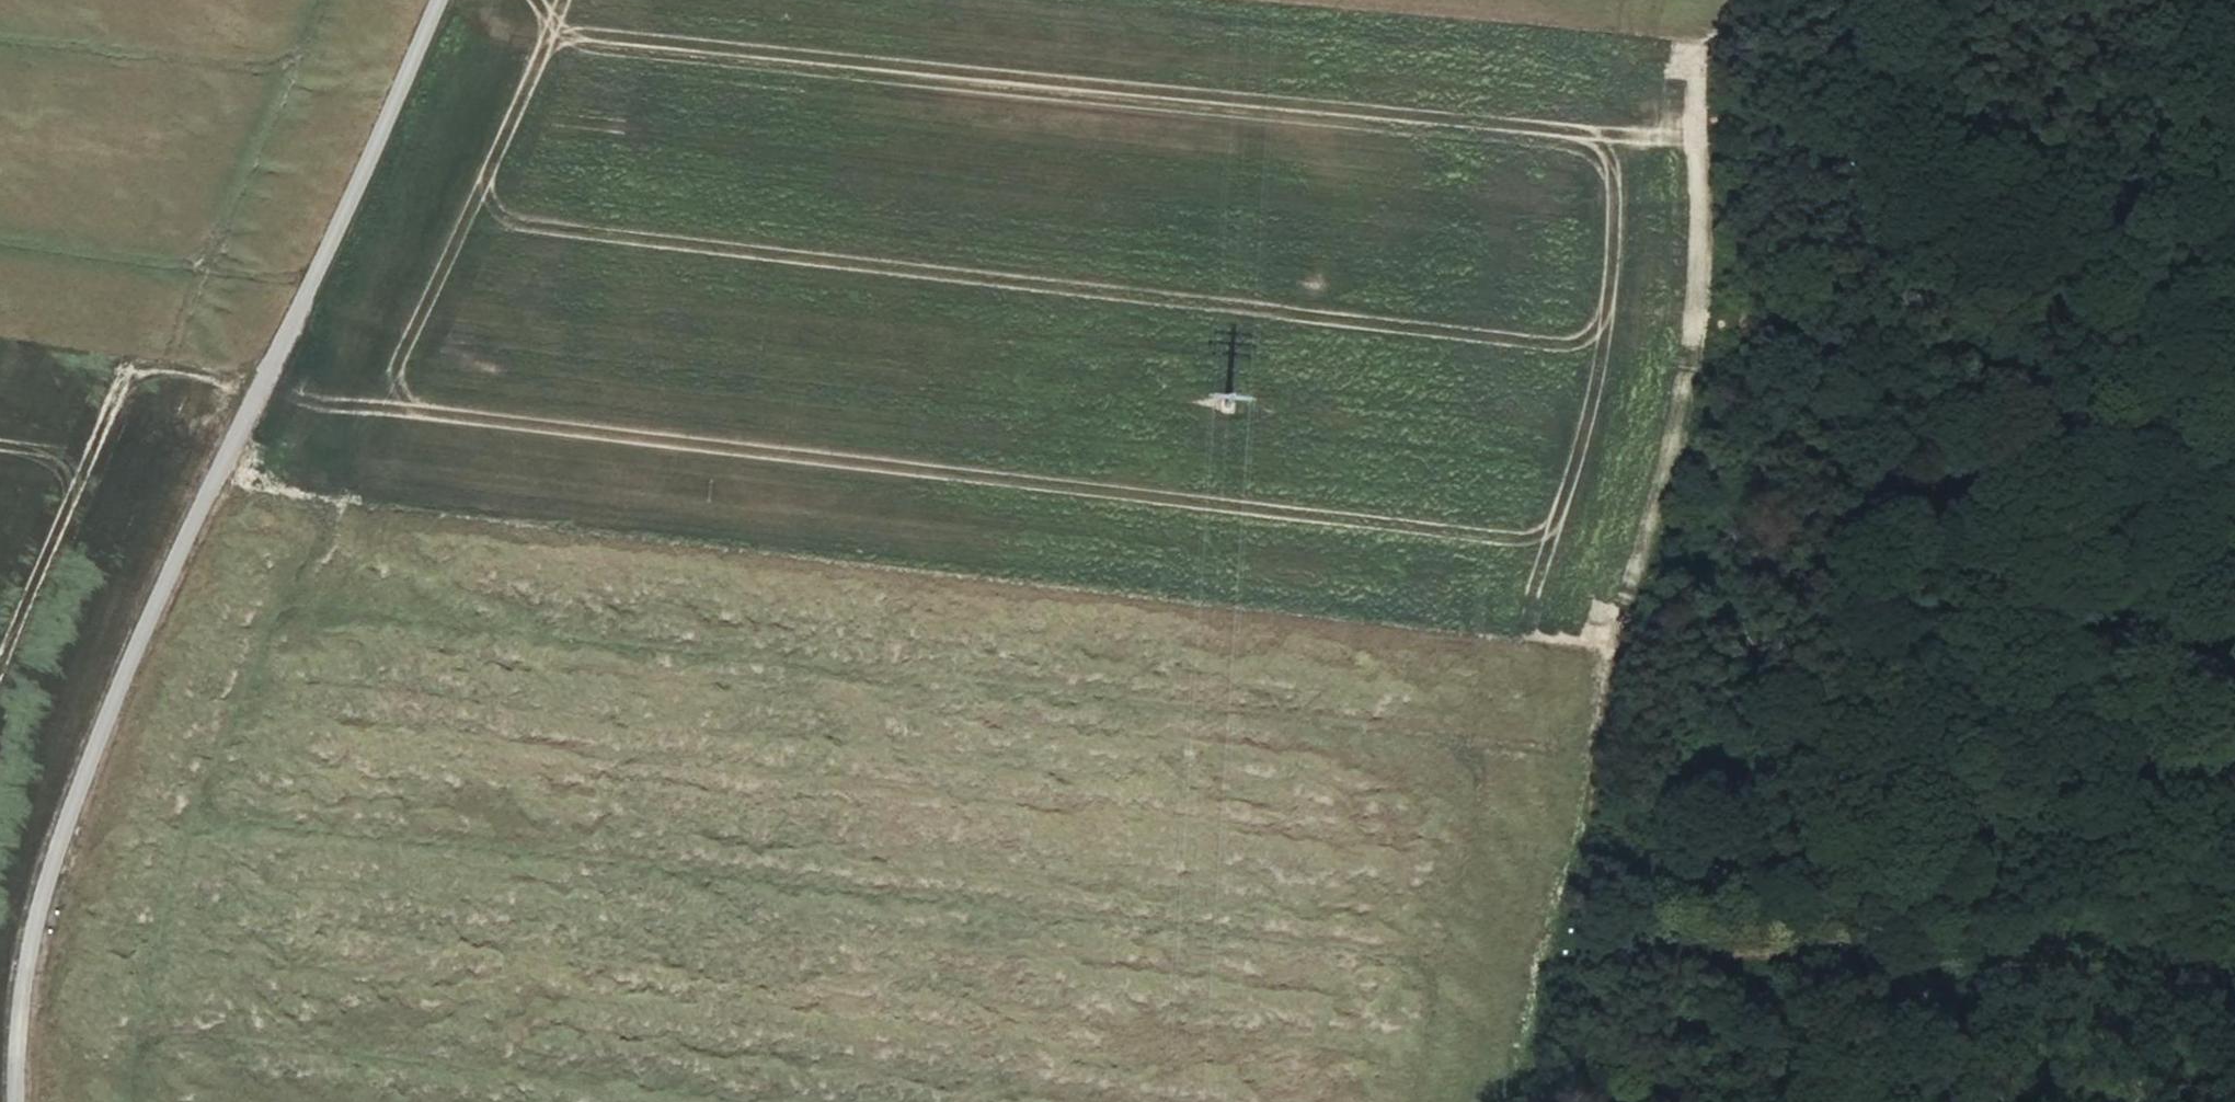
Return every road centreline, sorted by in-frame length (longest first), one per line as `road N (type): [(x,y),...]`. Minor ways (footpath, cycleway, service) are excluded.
road 1 (residential): [(16,1101),(26,967),(73,813),(274,306),(425,0)]
road 2 (track): [(2234,766),(1916,1028),(1885,1101)]

